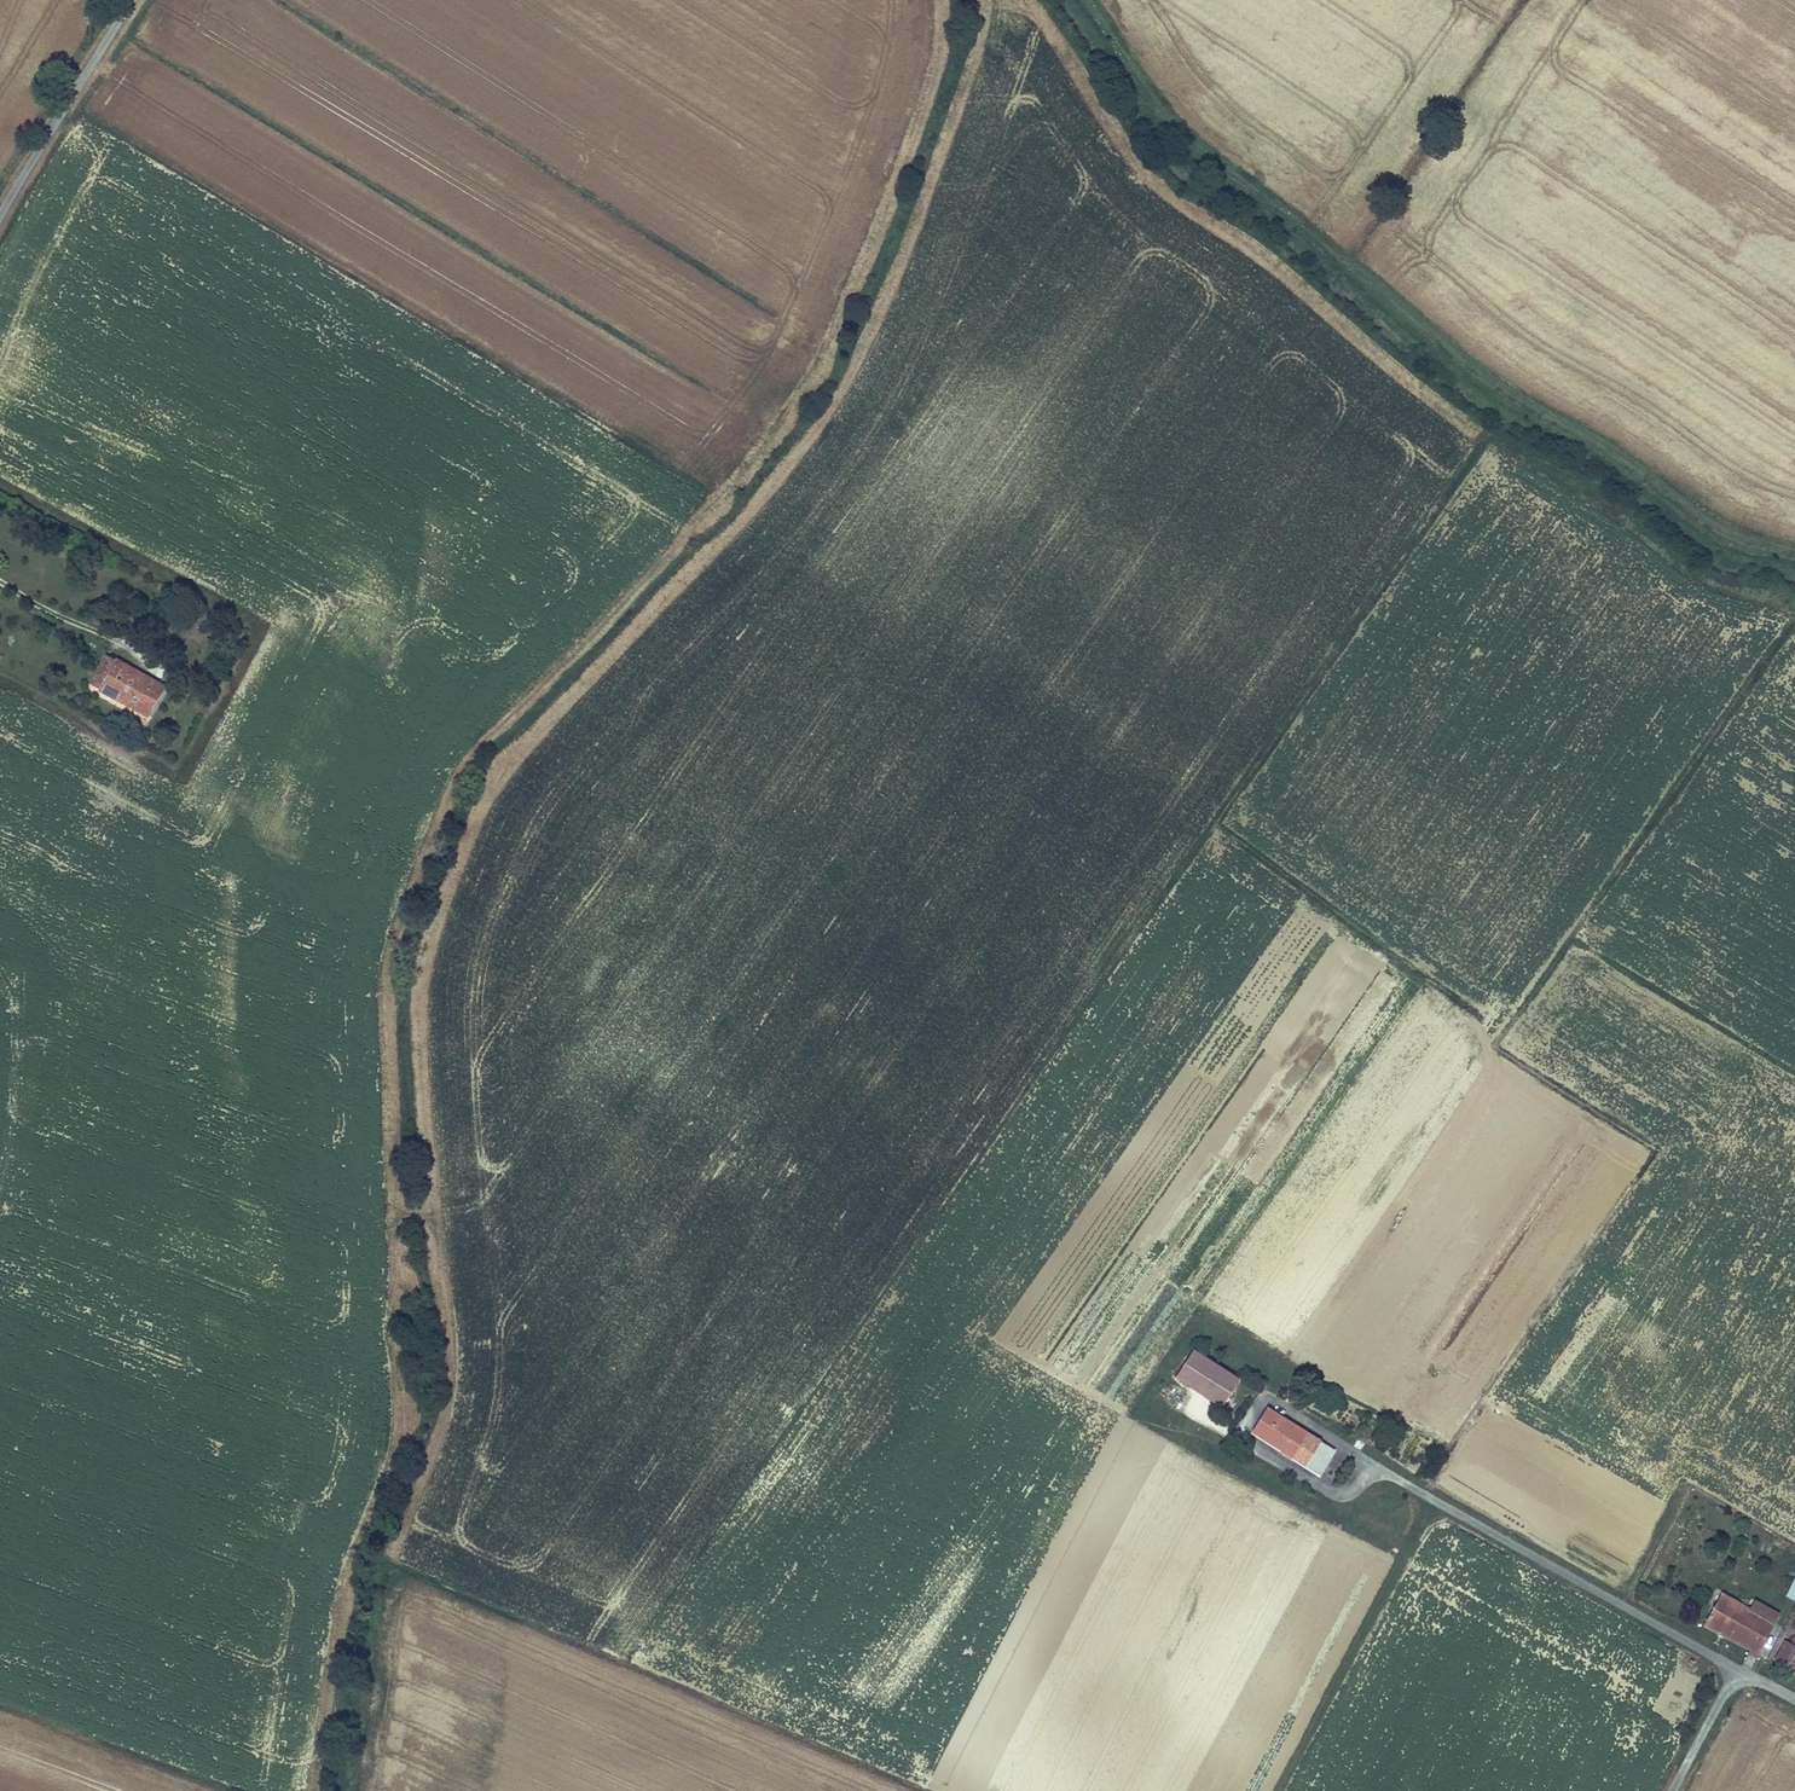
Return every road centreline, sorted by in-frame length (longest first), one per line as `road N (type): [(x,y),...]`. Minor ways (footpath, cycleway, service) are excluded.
road 1 (track): [(1794,556),(1742,542),(1699,519),(1428,336),(1286,214),(1218,169),(1162,114),(1083,0)]
road 2 (unclassified): [(0,217),(133,0)]
road 3 (unclassified): [(1794,1699),(1757,1681),(1735,1682),(1672,1790)]

